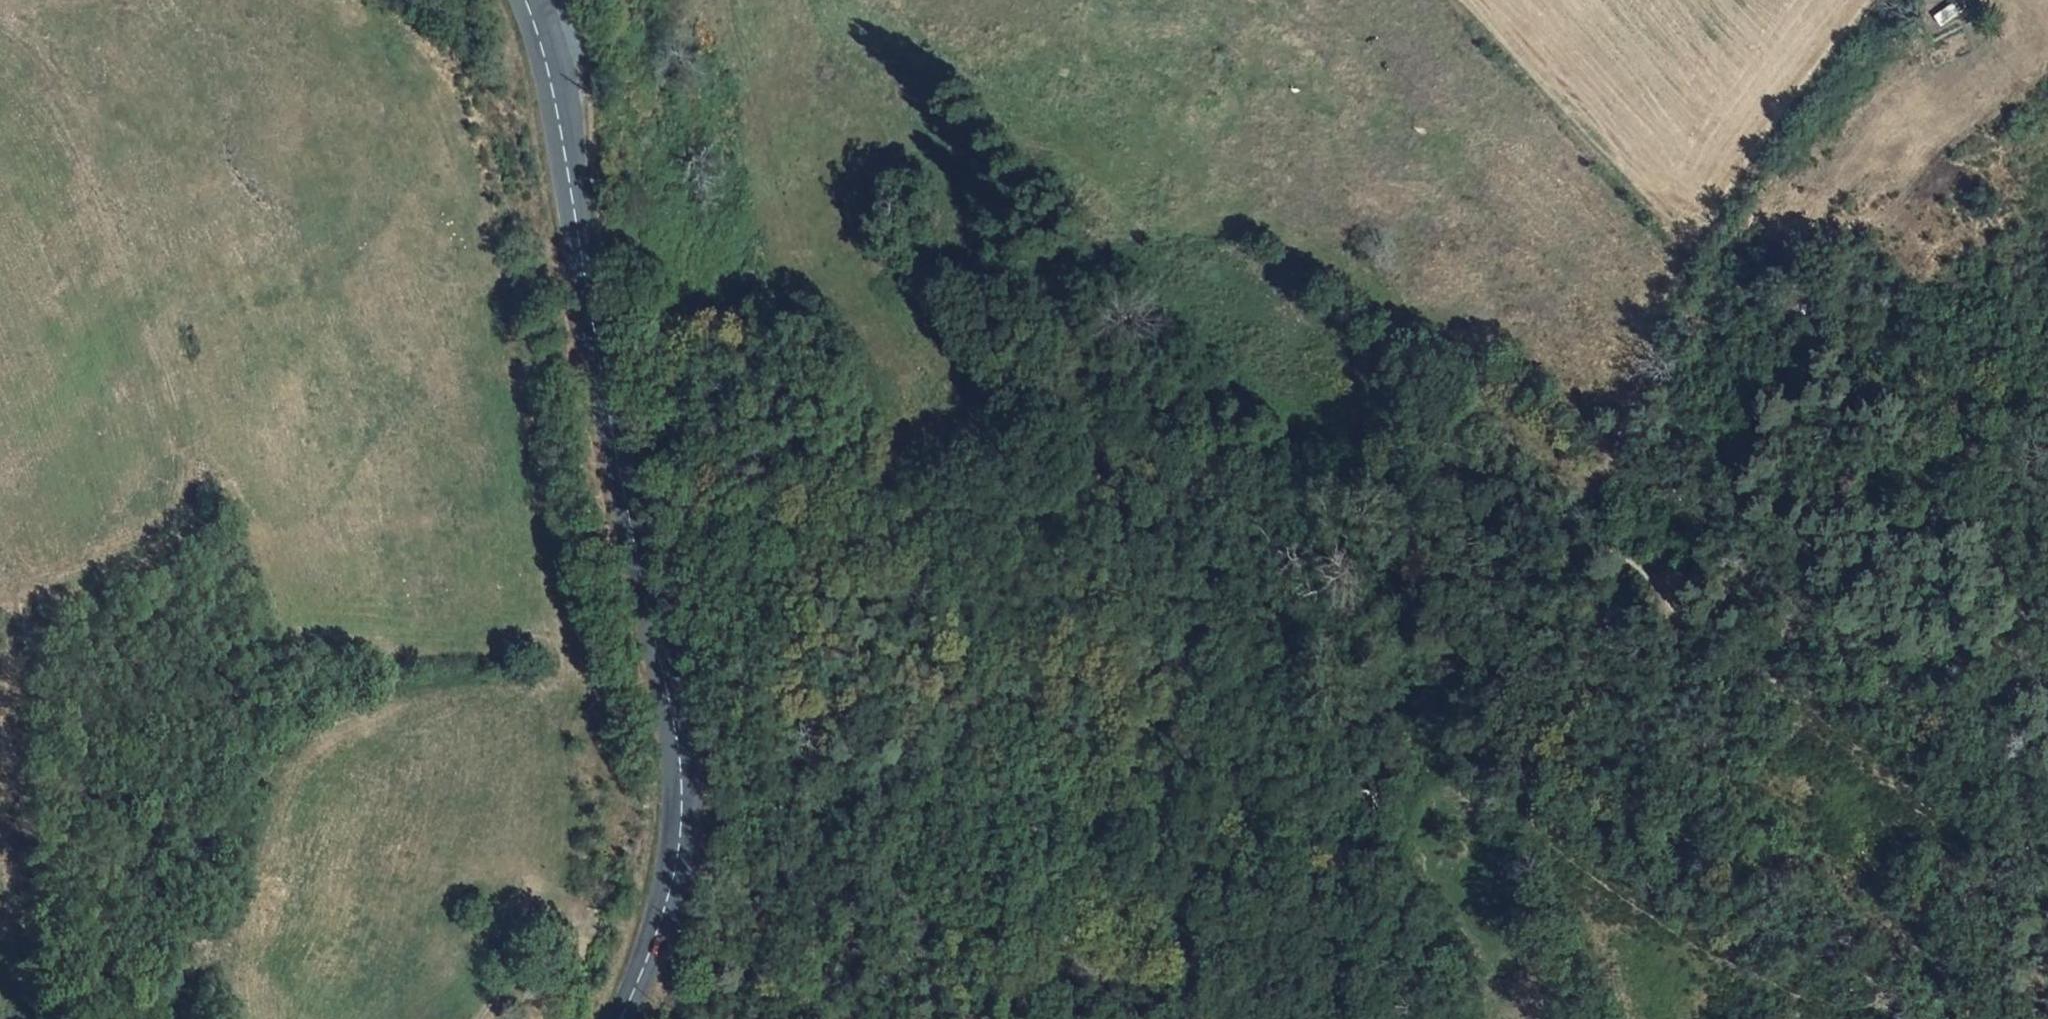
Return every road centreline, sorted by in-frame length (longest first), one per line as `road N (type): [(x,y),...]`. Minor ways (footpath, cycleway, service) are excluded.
road 1 (secondary): [(528,0),(559,104),(580,249),(675,711),(682,851),(645,969),(617,1018)]

